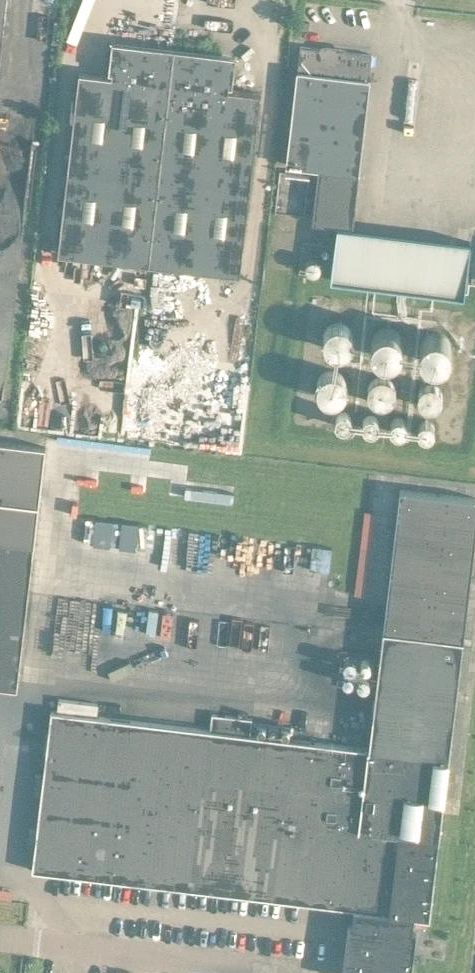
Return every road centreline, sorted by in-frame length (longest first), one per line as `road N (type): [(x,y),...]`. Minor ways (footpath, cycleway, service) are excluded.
road 1 (unclassified): [(207,972),(0,949)]

